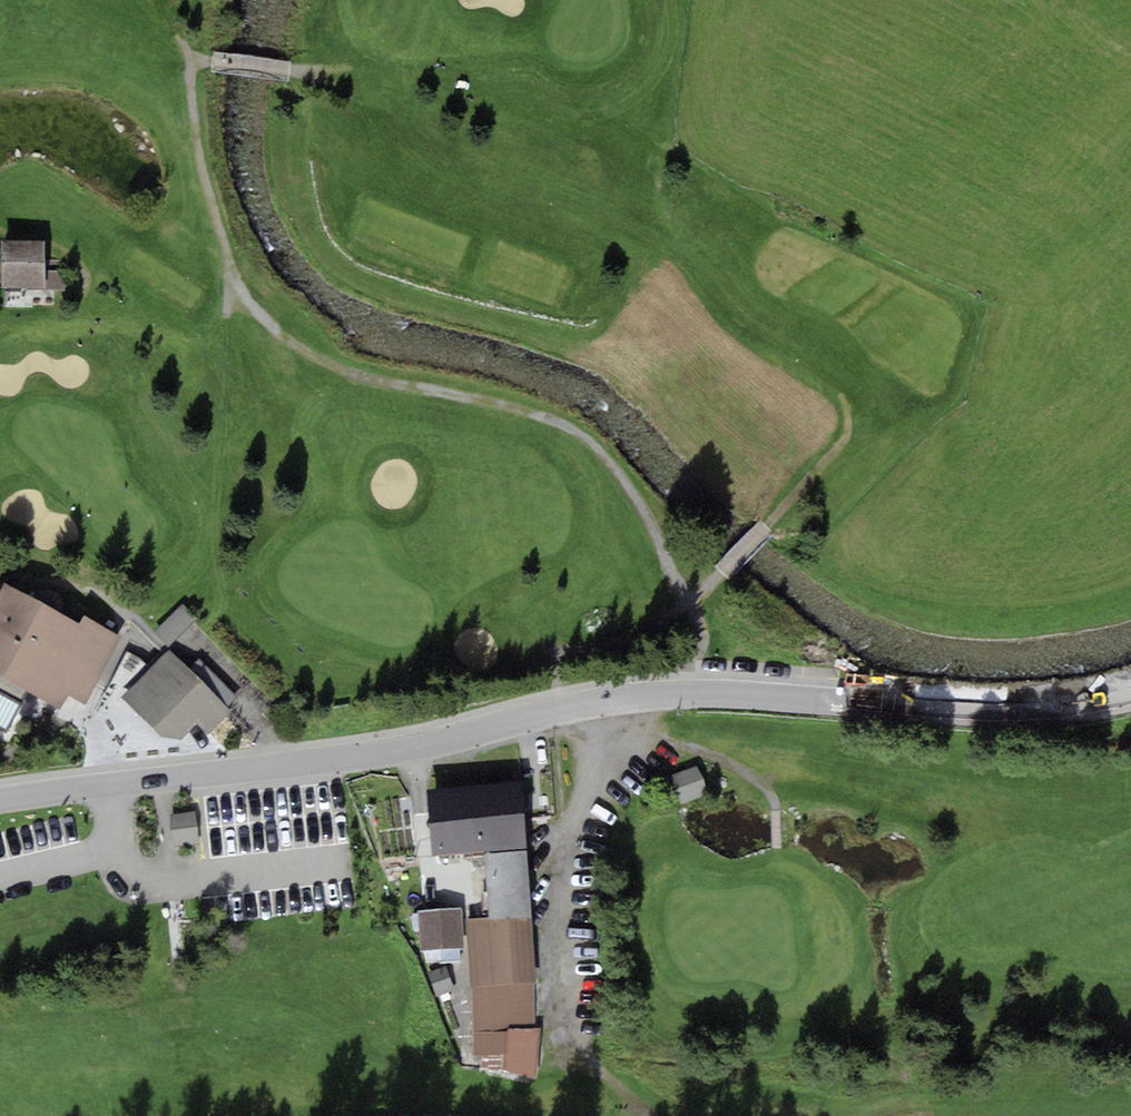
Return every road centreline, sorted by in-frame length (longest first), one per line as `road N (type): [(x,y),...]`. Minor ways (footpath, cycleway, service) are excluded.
road 1 (residential): [(1130,696),(992,713),(645,693),(346,758),(0,799)]
road 2 (track): [(696,692),(698,617),(659,528),(635,481),(599,441),(554,414),(487,389),(337,360),(229,317),(0,332)]
road 3 (track): [(819,462),(837,435),(840,404),(729,322),(676,252),(641,225),(450,137),(351,81),(276,66)]
road 4 (track): [(178,24),(199,57),(205,164),(234,269),(229,317)]
road 5 (track): [(85,322),(88,274),(74,251),(51,236),(0,226)]

